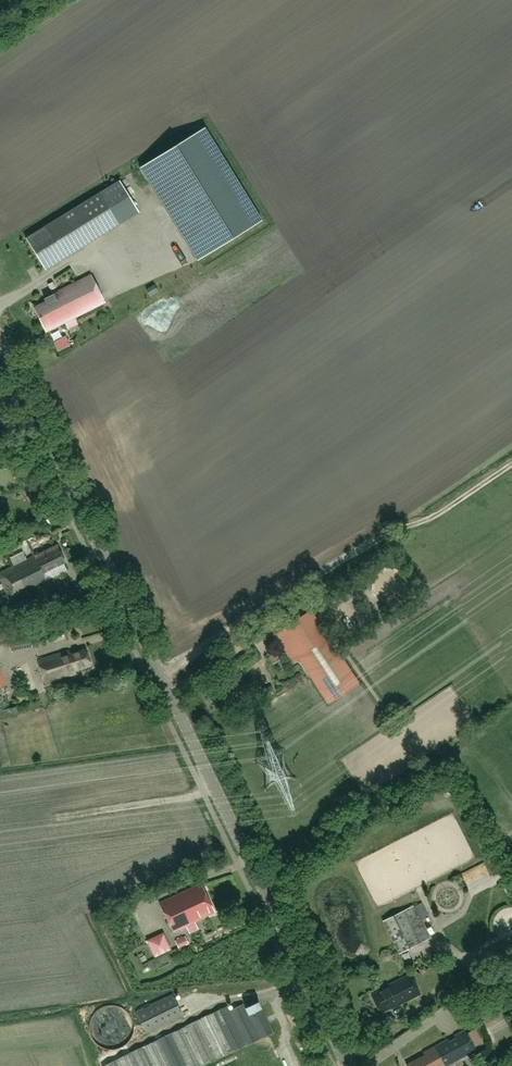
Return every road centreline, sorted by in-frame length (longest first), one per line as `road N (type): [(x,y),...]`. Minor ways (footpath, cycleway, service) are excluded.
road 1 (tertiary): [(344,1065),(0,345)]

